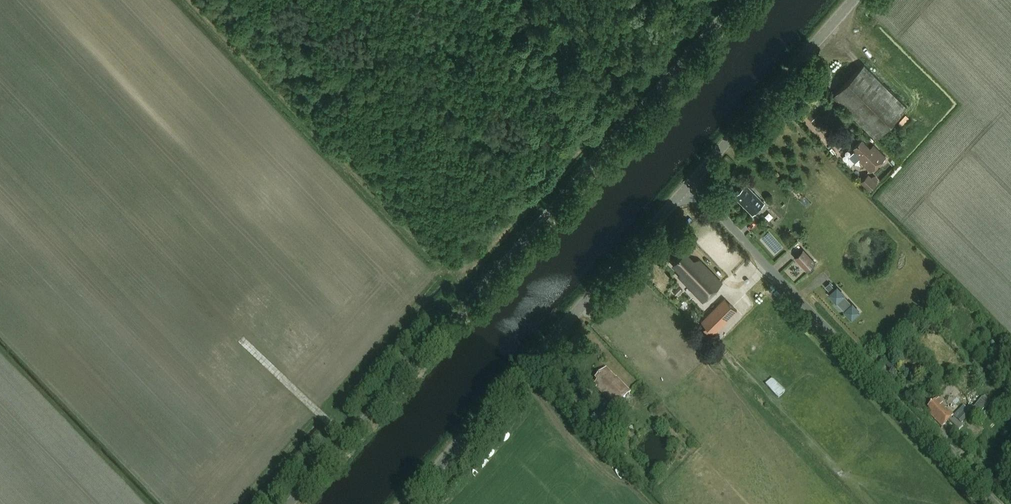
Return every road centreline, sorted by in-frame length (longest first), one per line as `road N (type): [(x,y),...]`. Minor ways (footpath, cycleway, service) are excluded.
road 1 (unclassified): [(291,503),(740,0)]
road 2 (unclassified): [(1000,503),(691,184)]
road 3 (tertiary): [(406,503),(691,184)]
road 4 (tertiary): [(691,184),(853,0)]

